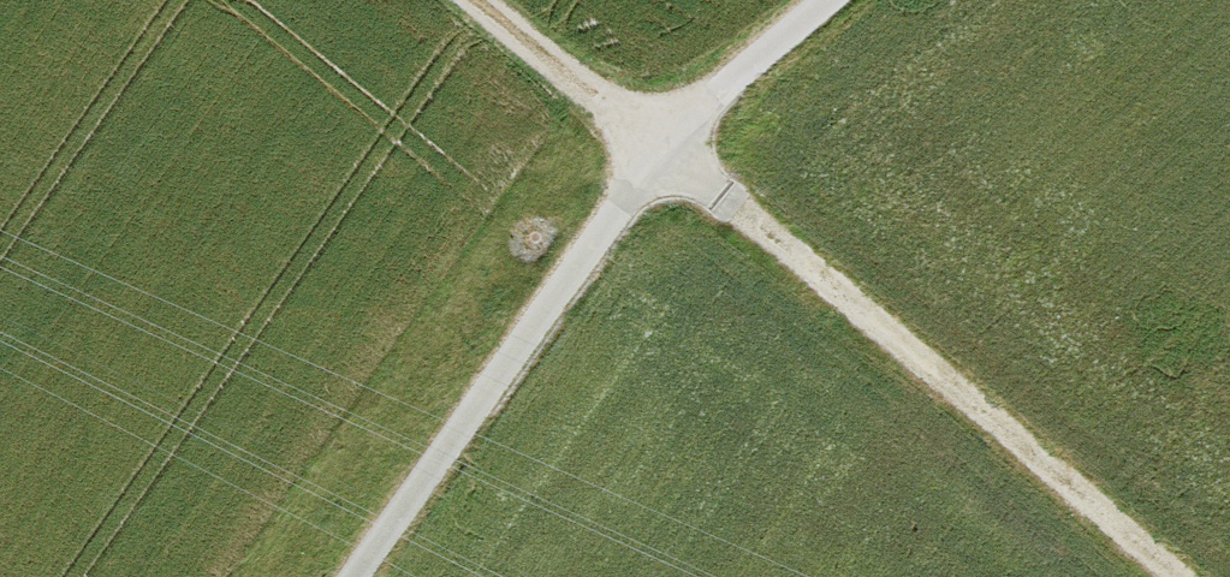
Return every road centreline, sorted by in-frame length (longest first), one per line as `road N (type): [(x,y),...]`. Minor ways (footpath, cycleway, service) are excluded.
road 1 (track): [(488,0),(1173,576)]
road 2 (unclassified): [(826,0),(668,145),(352,576)]

